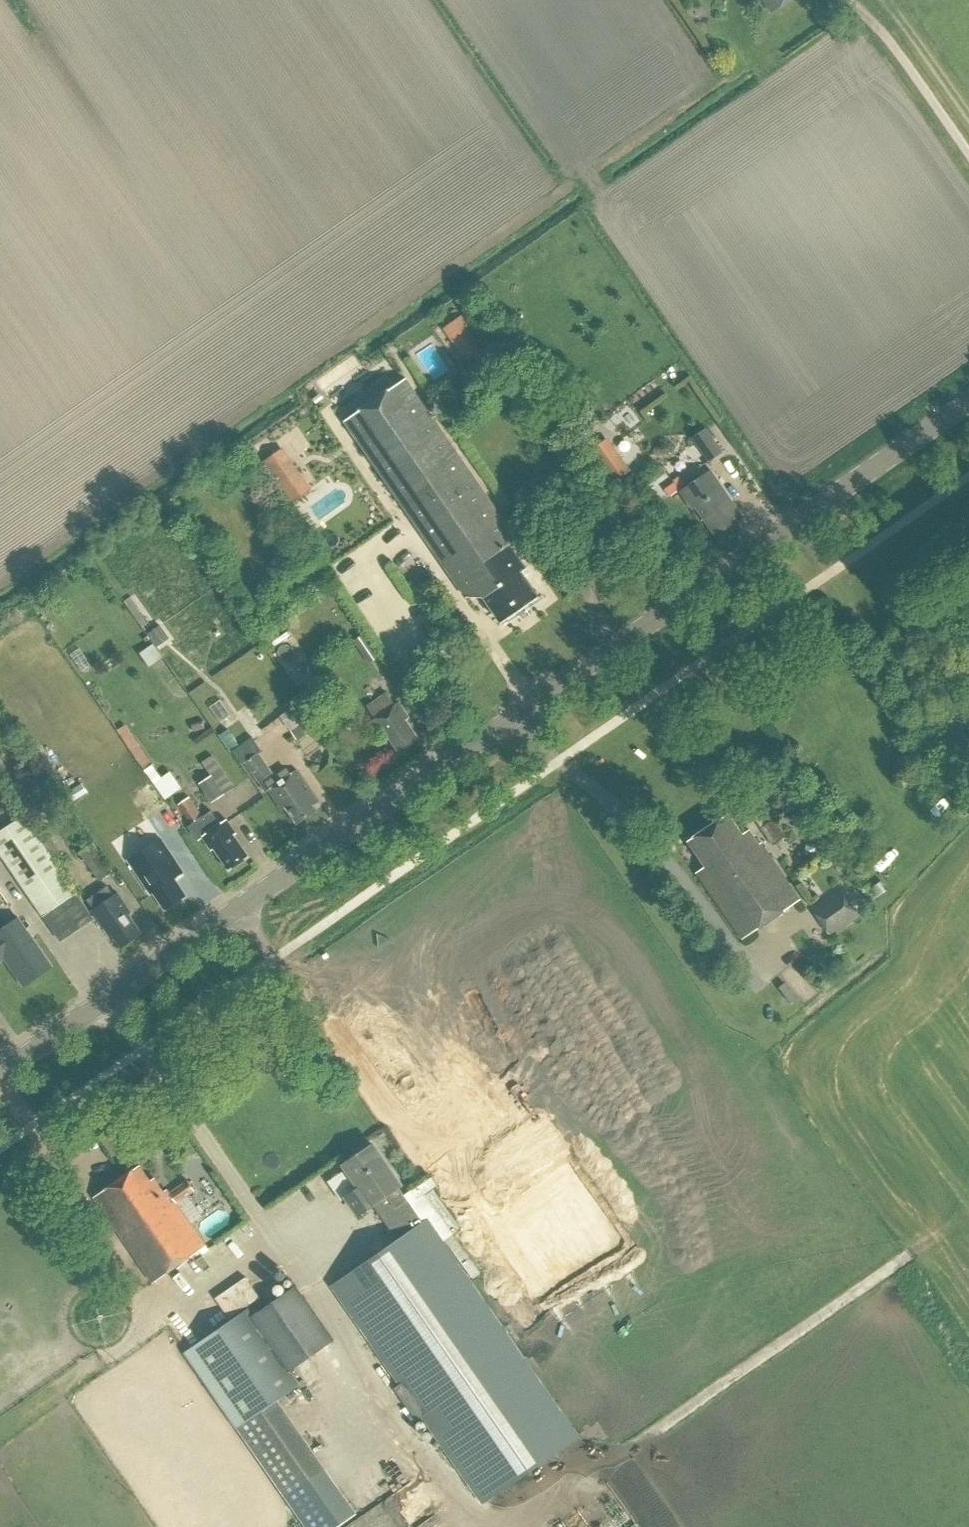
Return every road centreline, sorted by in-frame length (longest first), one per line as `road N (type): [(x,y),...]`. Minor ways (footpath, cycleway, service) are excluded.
road 1 (tertiary): [(0,1073),(968,401)]
road 2 (track): [(844,0),(884,32),(968,155)]
road 3 (track): [(888,0),(968,116)]

